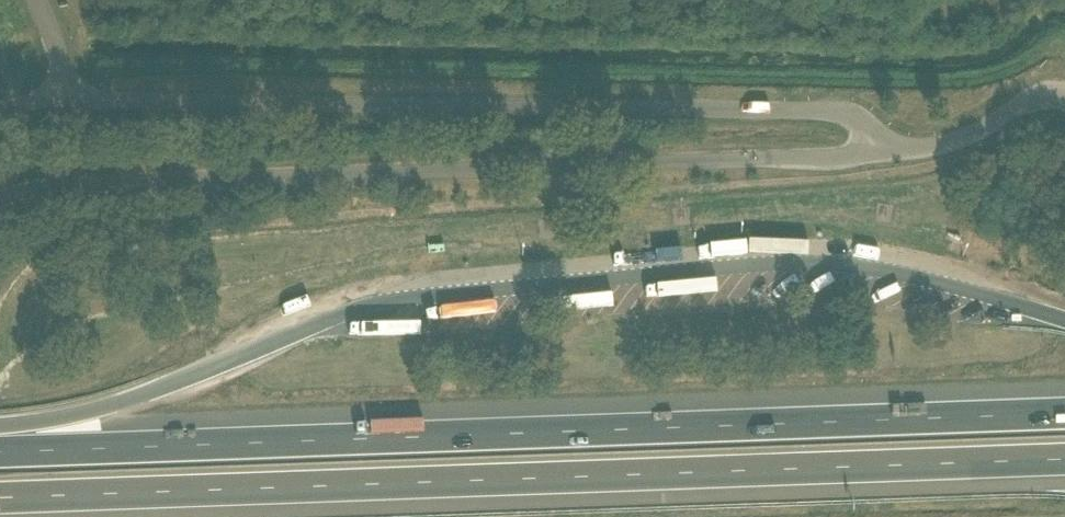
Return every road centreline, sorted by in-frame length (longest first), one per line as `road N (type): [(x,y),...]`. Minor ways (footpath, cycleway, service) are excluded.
road 1 (motorway): [(0,499),(1064,461)]
road 2 (motorway): [(1064,416),(0,453)]
road 3 (unclassified): [(0,192),(894,155)]
road 4 (unclassified): [(894,155),(816,109),(74,105)]
road 5 (unclassified): [(1064,108),(1037,108),(964,142),(894,155)]
road 6 (motorway): [(132,400),(0,445)]

